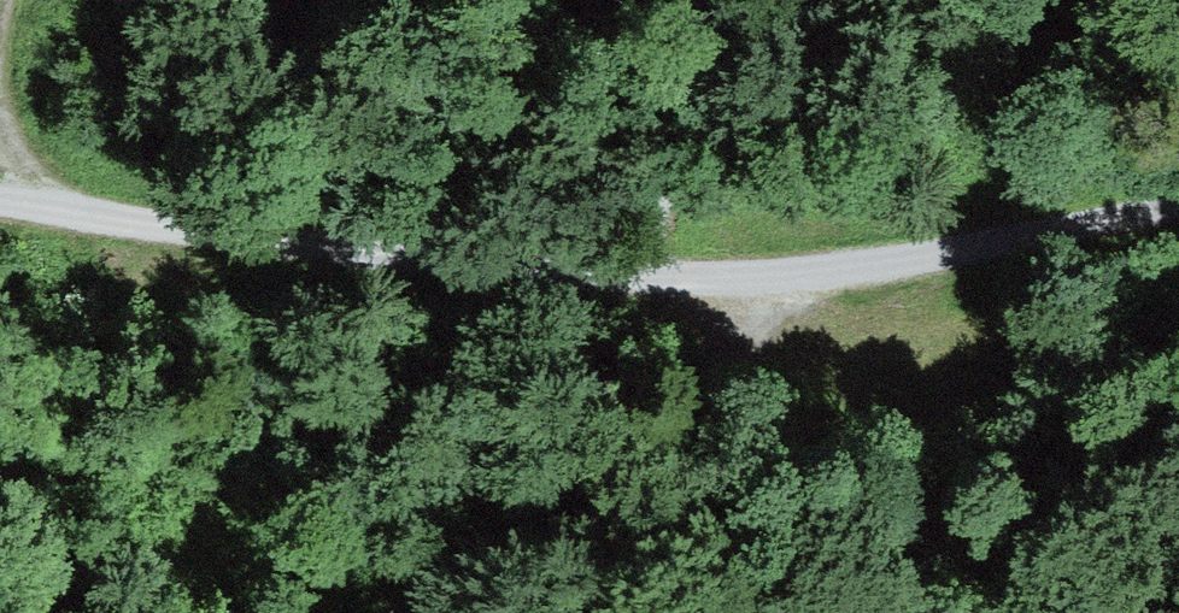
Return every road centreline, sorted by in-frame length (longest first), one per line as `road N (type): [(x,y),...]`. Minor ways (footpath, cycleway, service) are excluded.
road 1 (track): [(606,281),(169,227),(0,198)]
road 2 (track): [(1178,207),(1067,232),(726,281),(606,281)]
road 3 (track): [(726,281),(676,373),(551,473),(350,612)]

